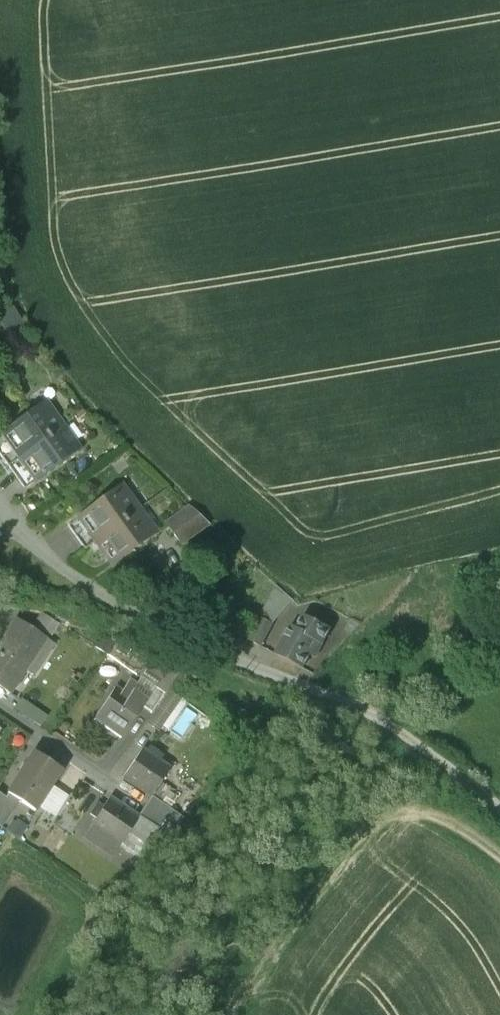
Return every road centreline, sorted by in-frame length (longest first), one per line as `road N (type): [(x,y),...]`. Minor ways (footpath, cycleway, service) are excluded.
road 1 (residential): [(0,511),(170,637),(376,719)]
road 2 (track): [(376,719),(499,812)]
road 3 (residential): [(0,700),(119,777)]

